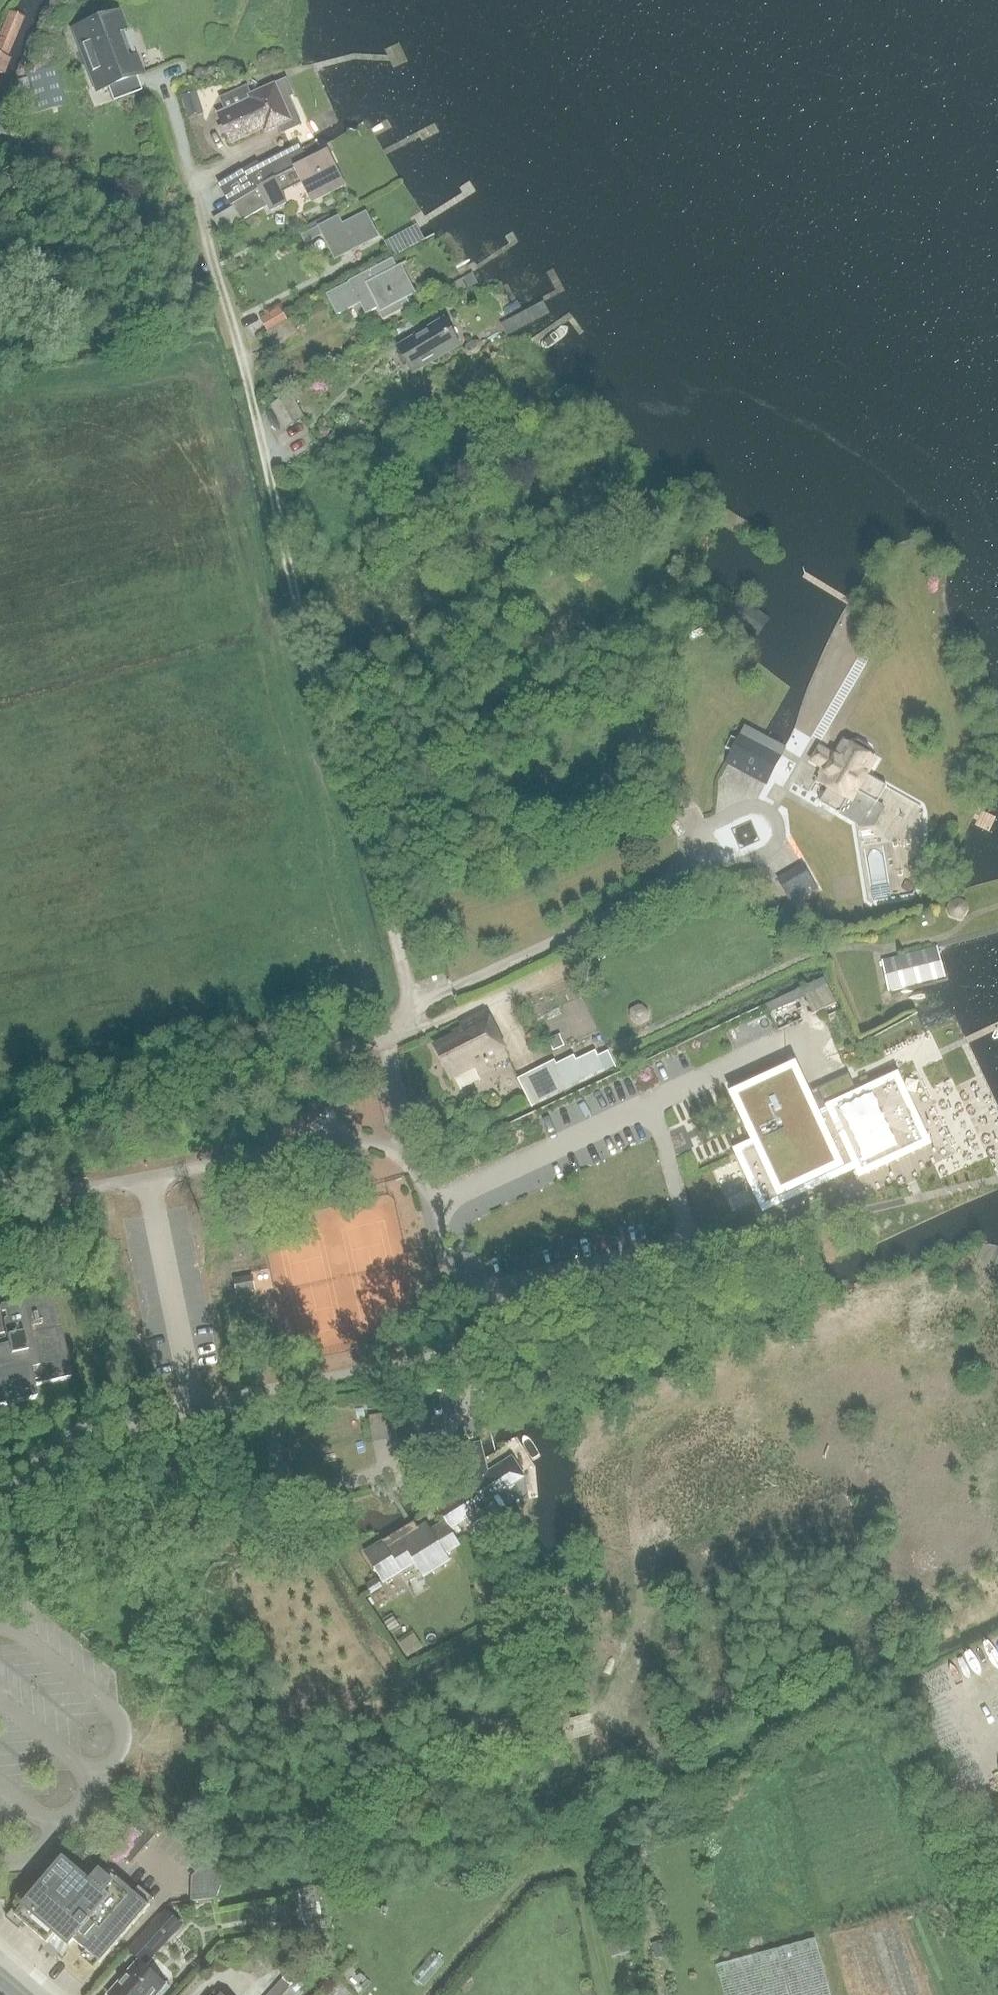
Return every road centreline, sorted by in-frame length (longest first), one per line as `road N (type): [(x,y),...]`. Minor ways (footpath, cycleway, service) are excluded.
road 1 (unclassified): [(0,1123),(334,1051),(386,1033),(411,1008),(173,98)]
road 2 (track): [(411,1008),(689,872),(760,860),(778,842),(779,824),(771,811),(738,810)]

